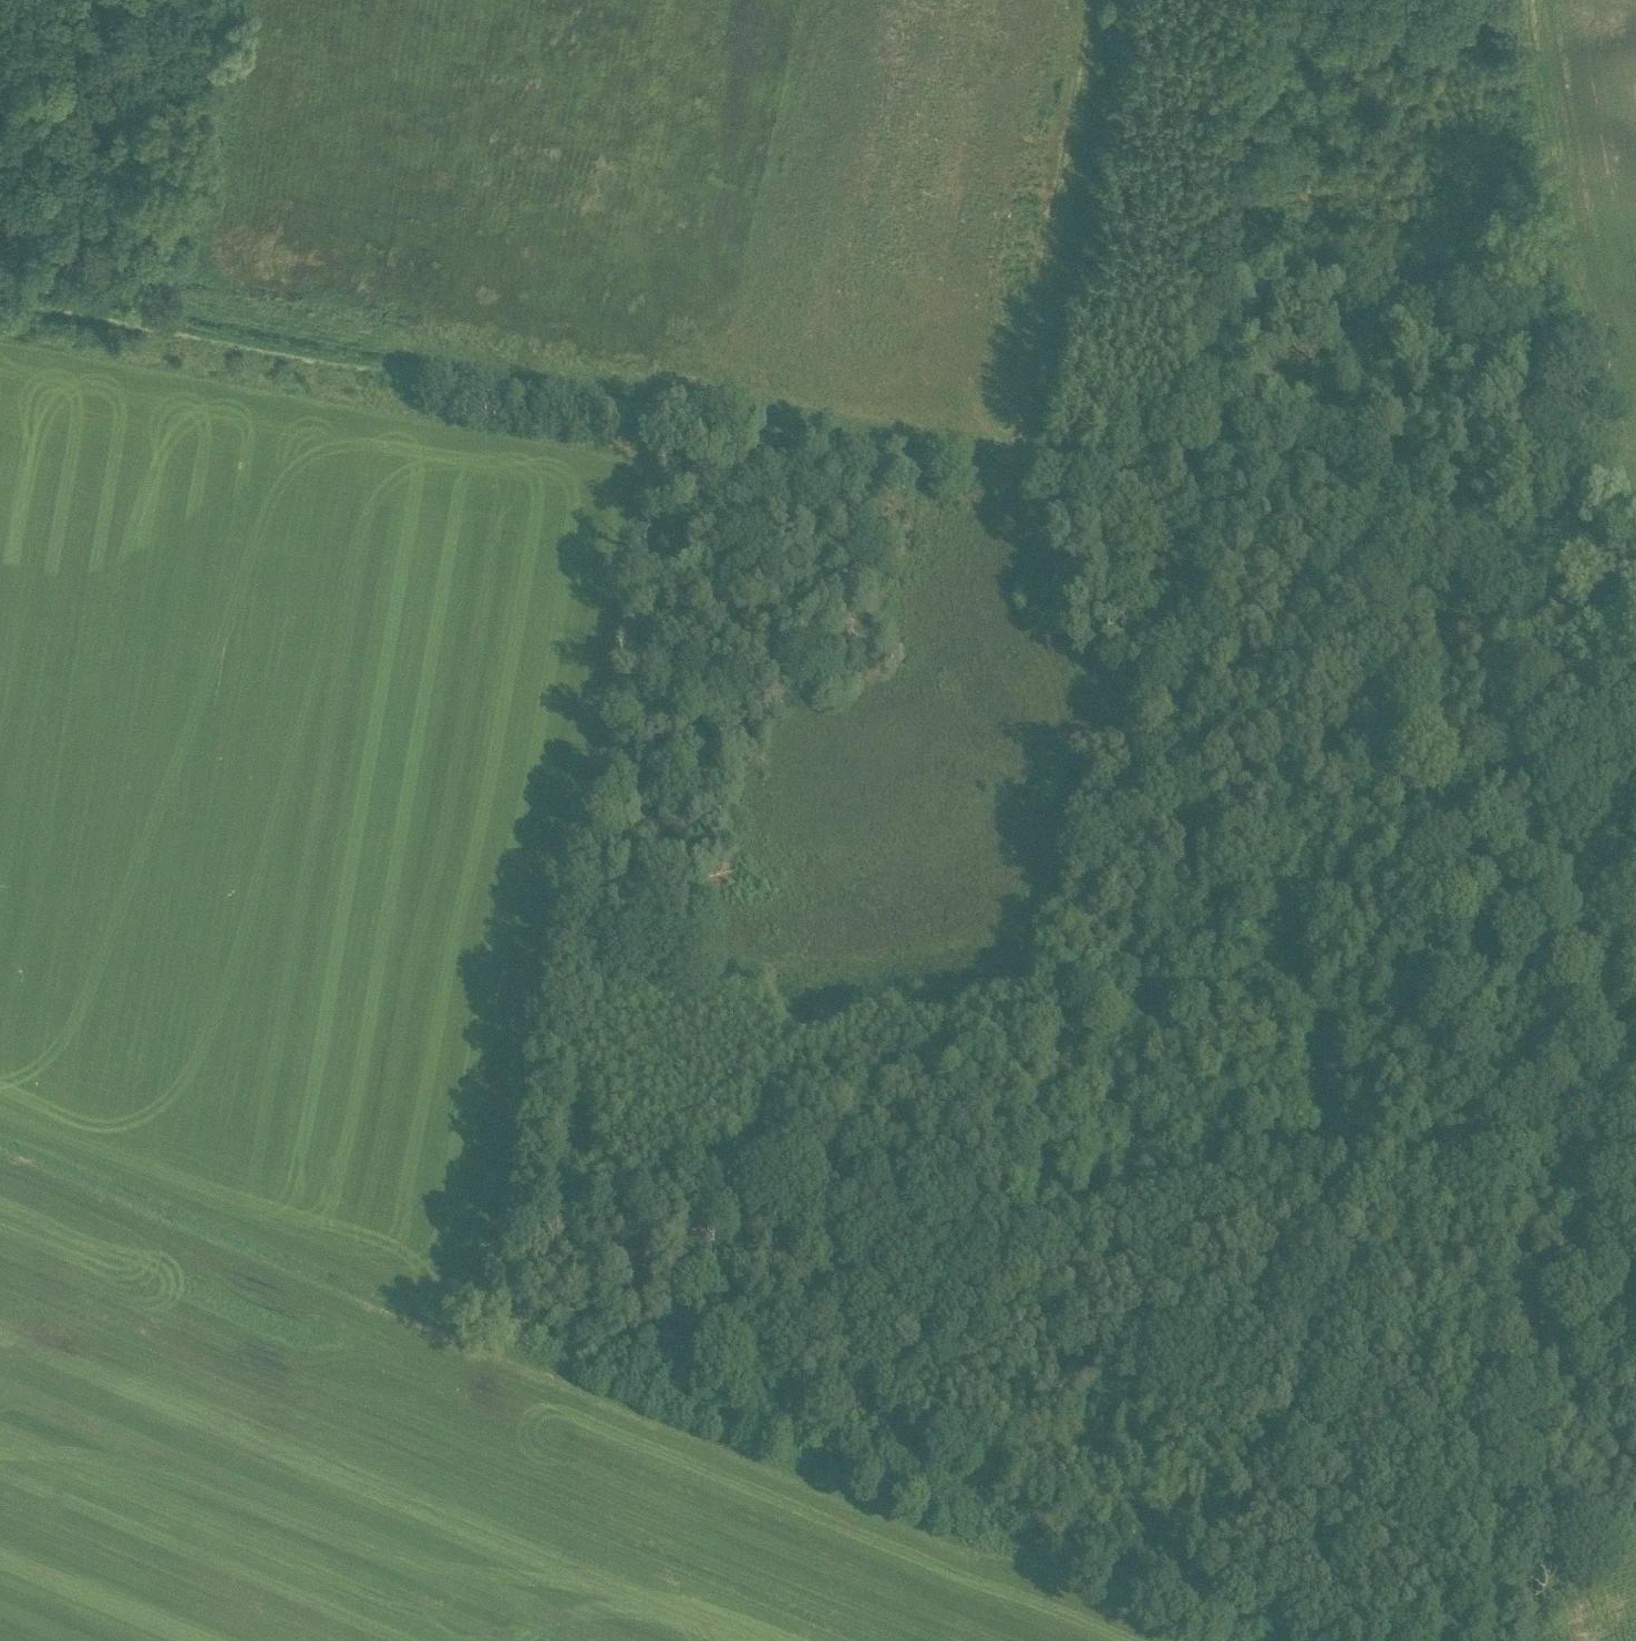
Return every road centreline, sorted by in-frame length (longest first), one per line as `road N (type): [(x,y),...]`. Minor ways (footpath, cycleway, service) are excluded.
road 1 (track): [(1023,475),(1025,529),(1054,593),(1070,665),(1069,731),(1095,783),(1128,807),(1225,844),(1277,889),(1302,951),(1343,1154),(1307,1264),(1303,1321),(1325,1617),(1382,1640)]

